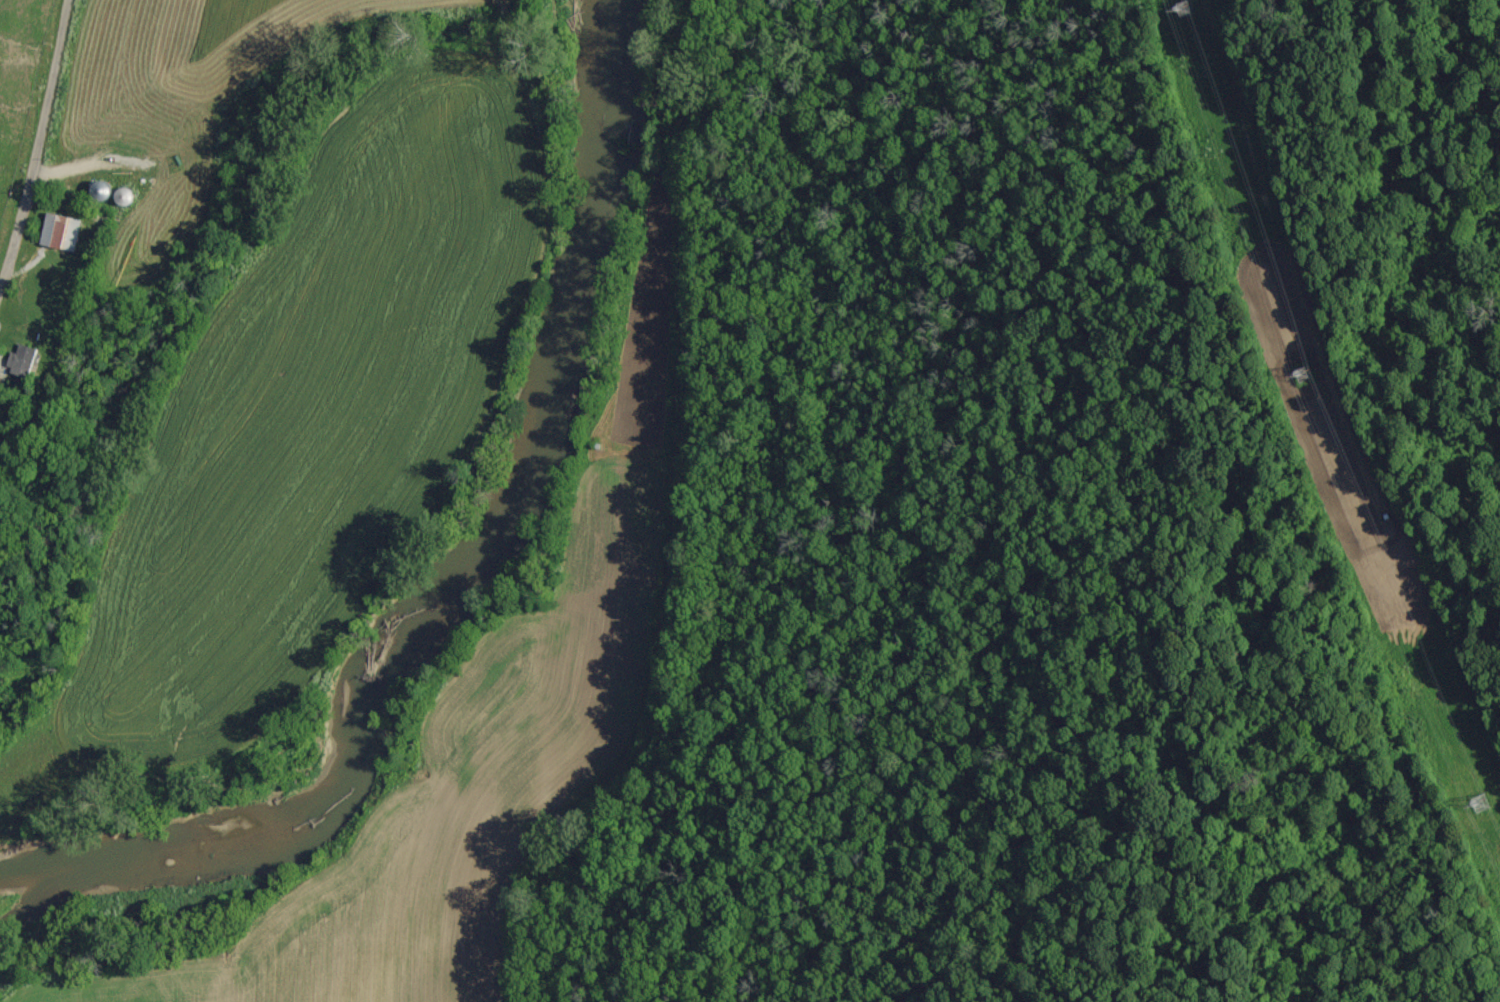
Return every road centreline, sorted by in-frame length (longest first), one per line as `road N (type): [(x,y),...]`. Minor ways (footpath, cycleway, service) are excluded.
road 1 (residential): [(0,273),(65,0)]
road 2 (residential): [(180,0),(226,12),(440,17)]

